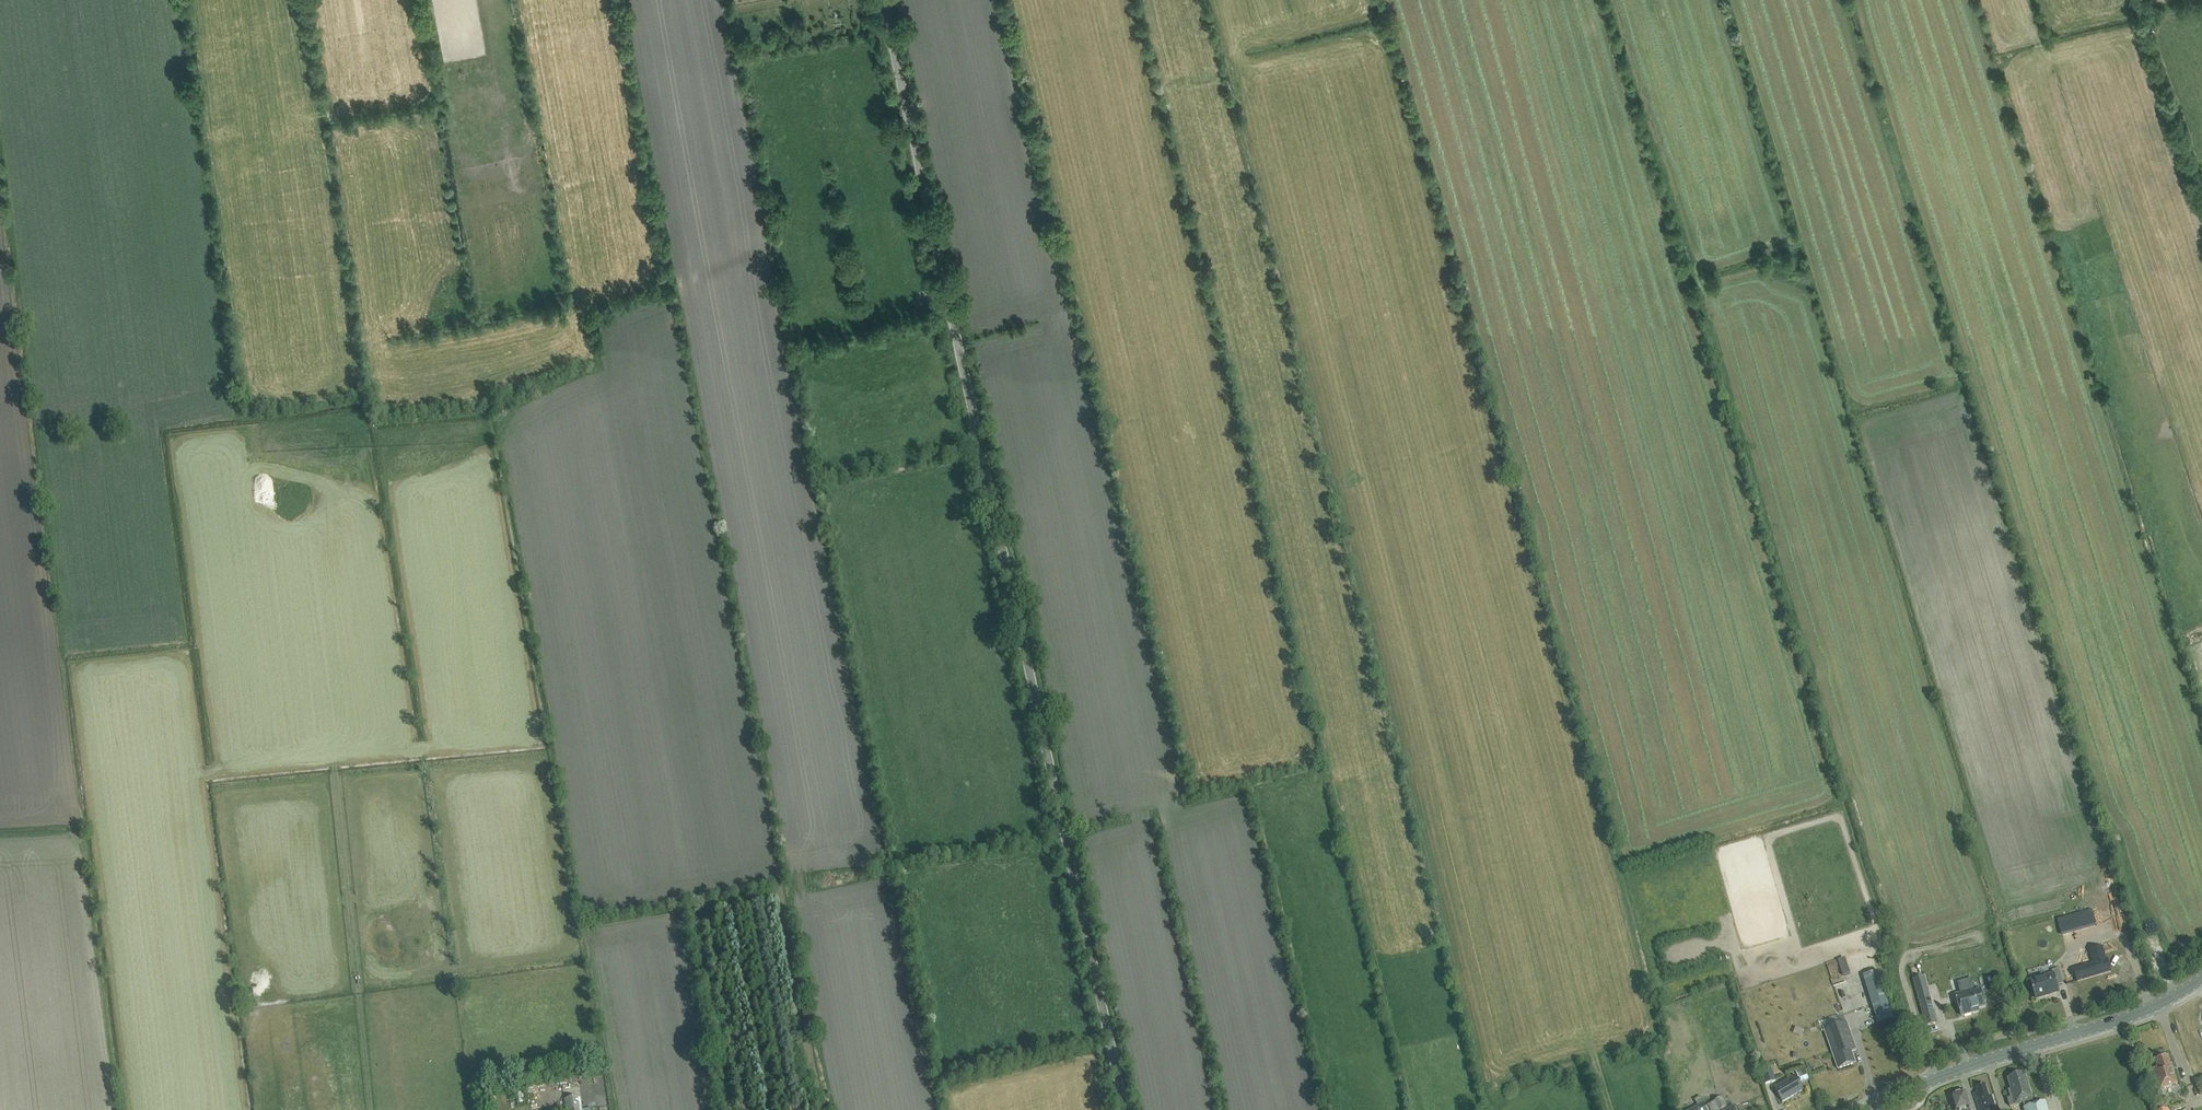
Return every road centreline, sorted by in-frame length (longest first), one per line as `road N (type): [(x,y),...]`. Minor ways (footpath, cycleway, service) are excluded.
road 1 (unclassified): [(1126,1109),(884,0)]
road 2 (secondary): [(1865,1109),(1976,1063),(2148,1008),(2201,978)]

